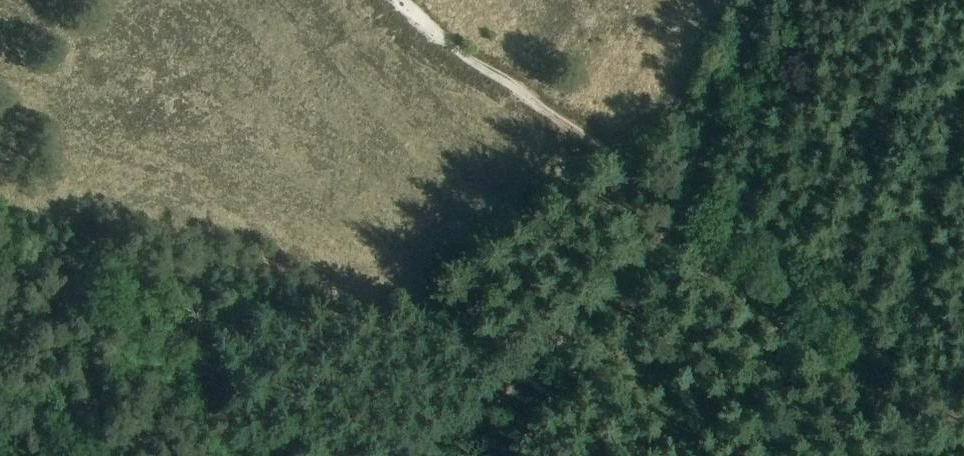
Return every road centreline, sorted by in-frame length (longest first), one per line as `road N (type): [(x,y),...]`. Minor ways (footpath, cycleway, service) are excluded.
road 1 (track): [(678,216),(447,455)]
road 2 (track): [(678,216),(760,0)]

